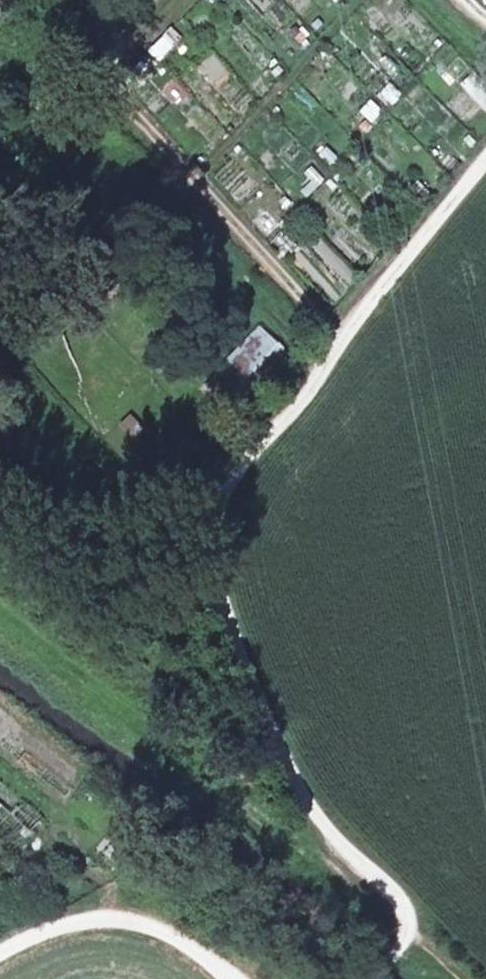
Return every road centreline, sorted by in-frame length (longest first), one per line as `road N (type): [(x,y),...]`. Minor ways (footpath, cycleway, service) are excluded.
road 1 (track): [(485,161),(221,494),(210,533),(220,606),(310,814),(342,852),(396,890),(406,915),(411,934),(376,978)]
road 2 (track): [(109,86),(341,340)]
road 3 (track): [(237,978),(201,944),(115,914),(0,948)]

